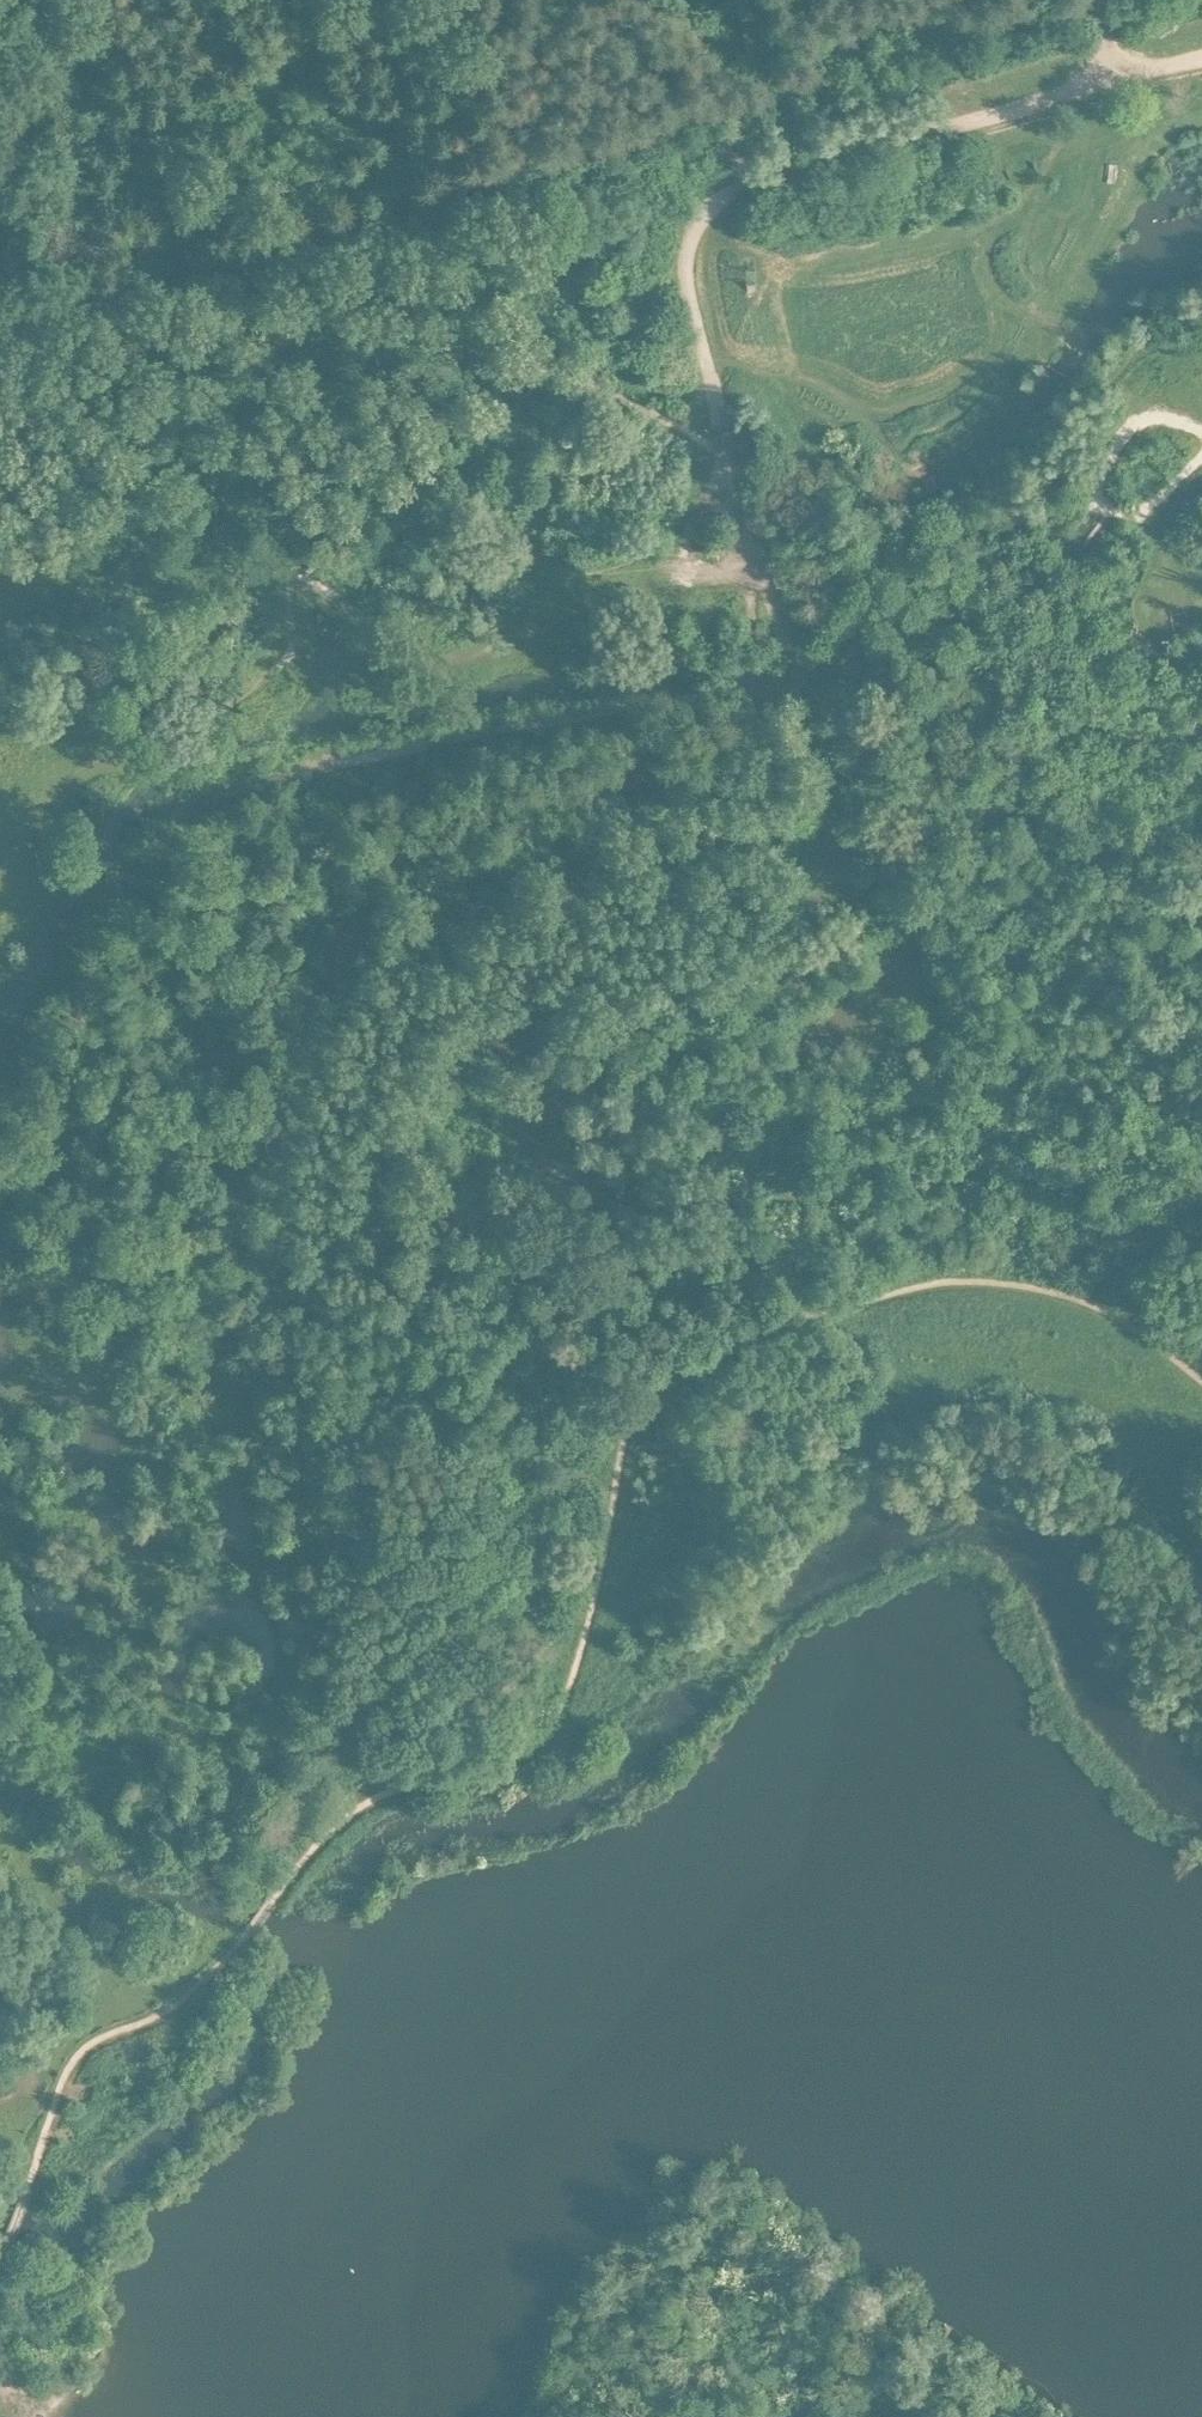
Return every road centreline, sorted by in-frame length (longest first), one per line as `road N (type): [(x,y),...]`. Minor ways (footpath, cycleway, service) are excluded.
road 1 (residential): [(1201,70),(774,190),(717,221),(691,248),(686,311),(869,898)]
road 2 (residential): [(869,898),(930,957),(931,990),(913,1014),(871,1016),(853,988),(855,944)]

